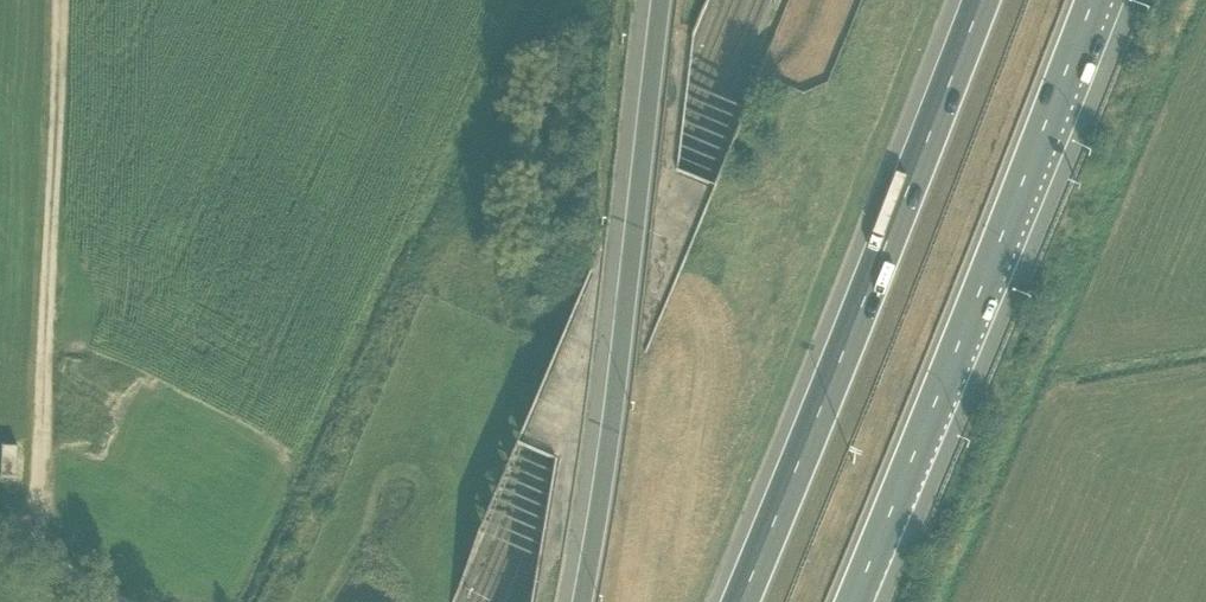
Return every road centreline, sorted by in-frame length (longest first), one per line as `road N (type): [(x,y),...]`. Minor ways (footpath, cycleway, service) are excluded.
road 1 (motorway): [(848,601),(1092,0)]
road 2 (motorway): [(978,0),(739,601)]
road 3 (motorway): [(660,0),(577,601)]
road 4 (unclassified): [(131,601),(0,530)]

